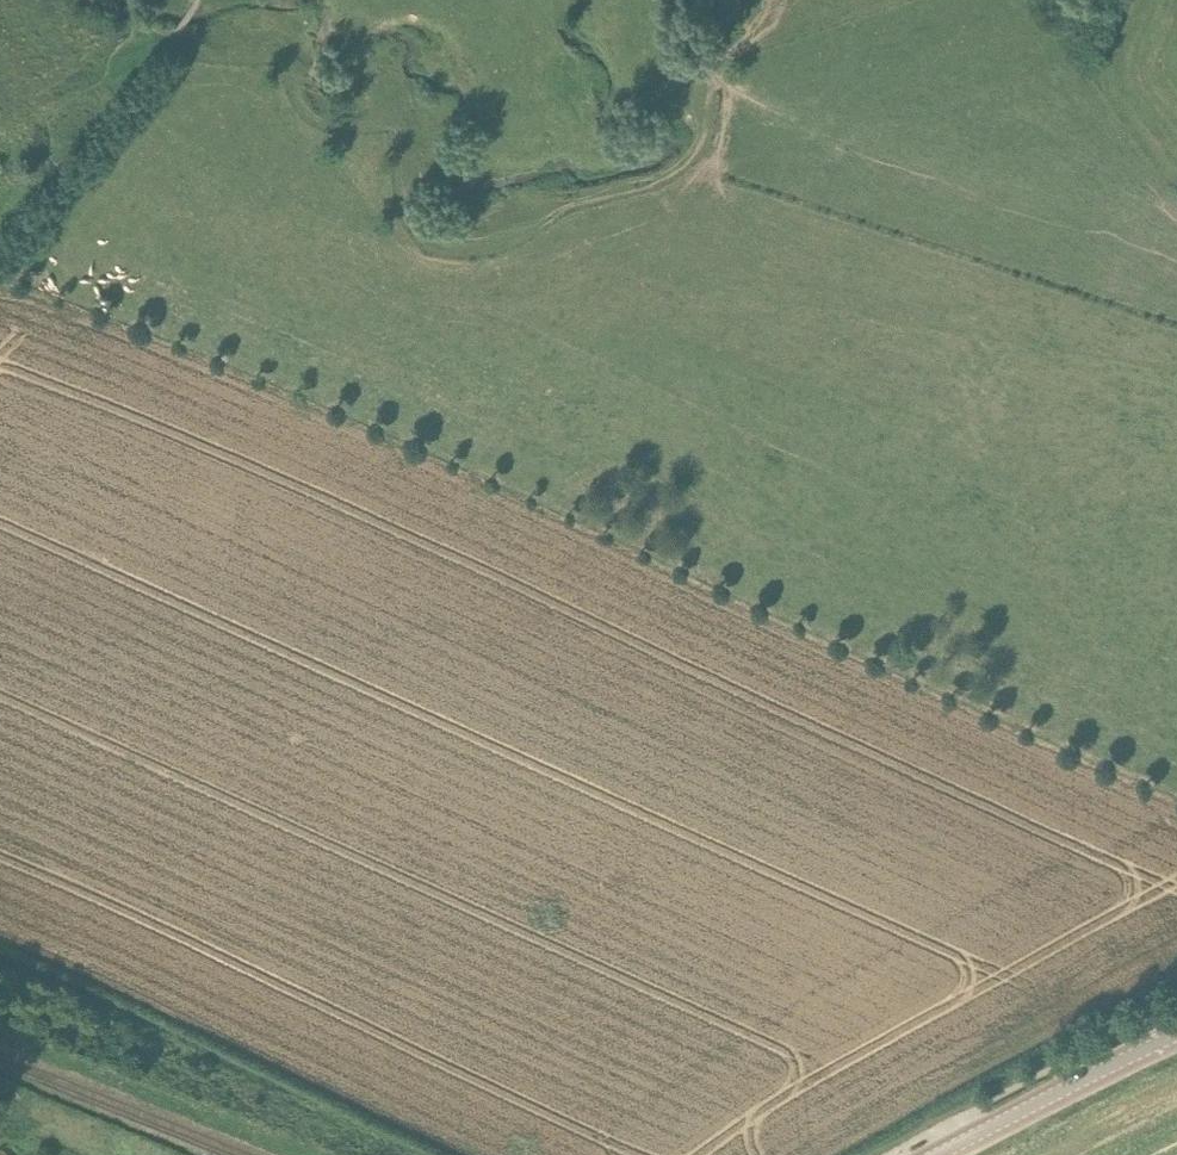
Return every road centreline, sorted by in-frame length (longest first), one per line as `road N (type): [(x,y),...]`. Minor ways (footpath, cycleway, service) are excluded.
road 1 (tertiary): [(940,1154),(1176,1035)]

